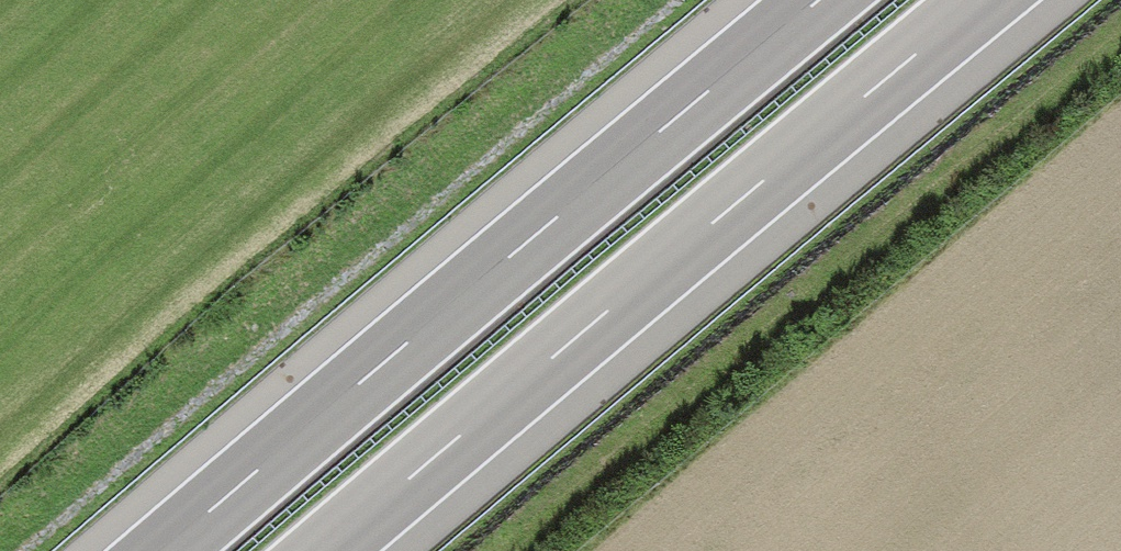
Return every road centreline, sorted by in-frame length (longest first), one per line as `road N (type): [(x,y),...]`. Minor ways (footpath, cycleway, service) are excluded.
road 1 (motorway): [(326,550),(984,0)]
road 2 (motorway): [(822,0),(165,550)]

